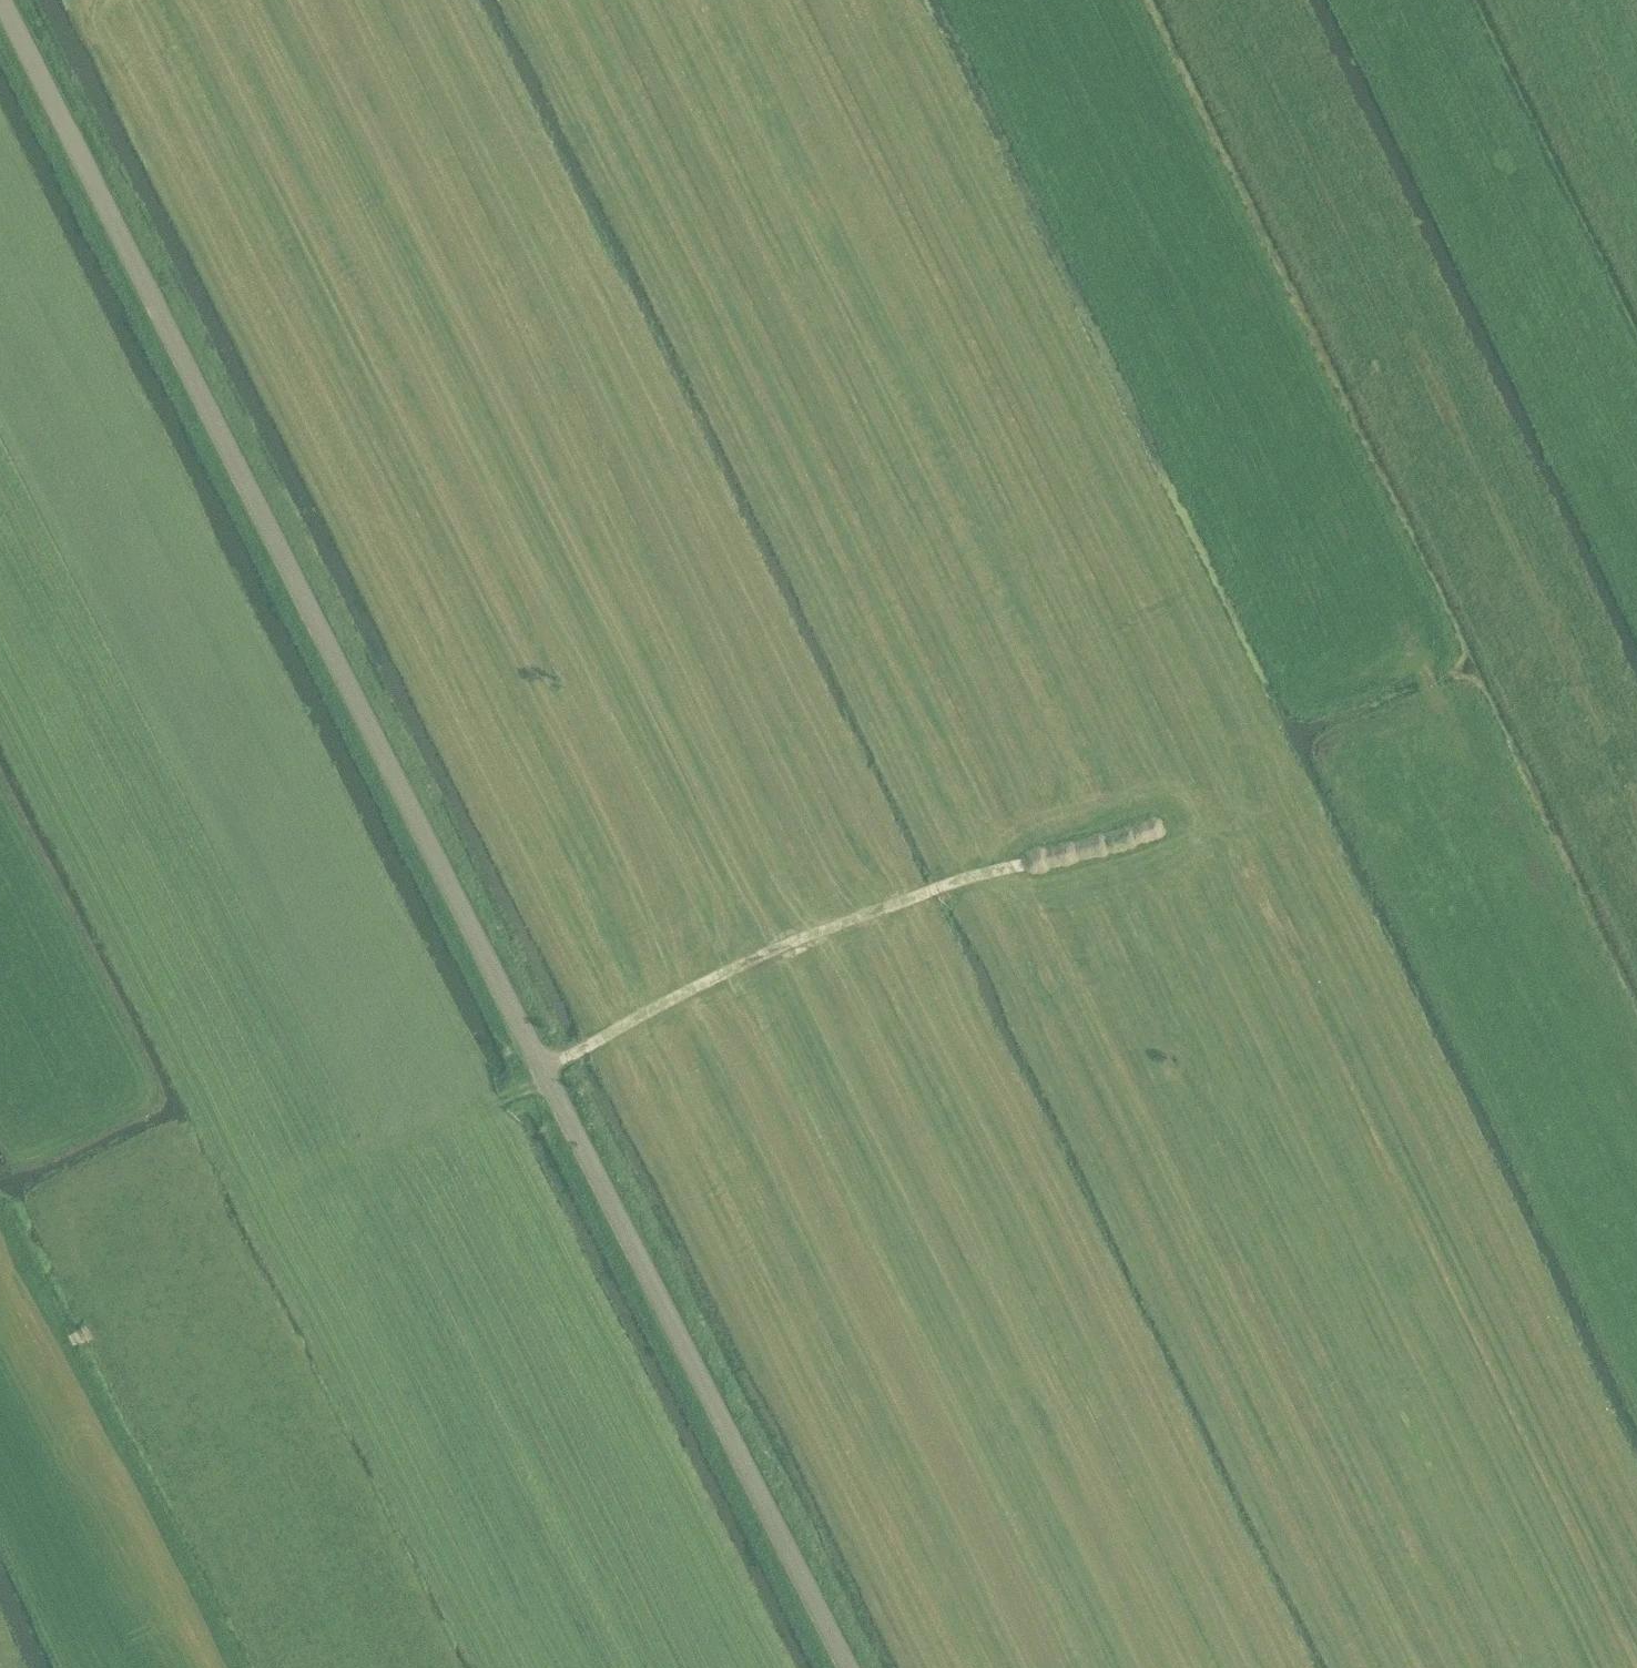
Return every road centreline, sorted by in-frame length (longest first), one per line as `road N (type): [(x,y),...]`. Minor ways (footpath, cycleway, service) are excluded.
road 1 (unclassified): [(853,1667),(3,0)]
road 2 (track): [(544,1067),(789,944),(938,890),(1110,845)]

